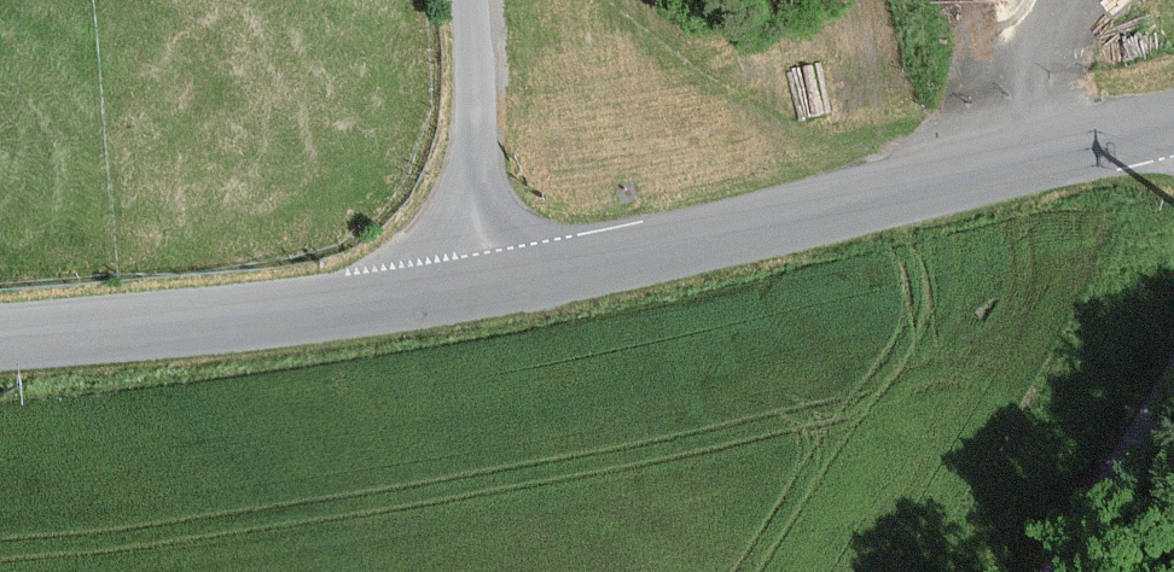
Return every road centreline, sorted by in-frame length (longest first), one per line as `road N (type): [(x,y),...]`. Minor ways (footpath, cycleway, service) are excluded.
road 1 (tertiary): [(456,285),(701,242),(1173,119)]
road 2 (tertiary): [(0,341),(231,322),(456,285)]
road 3 (unclassified): [(456,285),(475,87),(468,0)]
road 4 (track): [(1066,571),(1173,401)]

